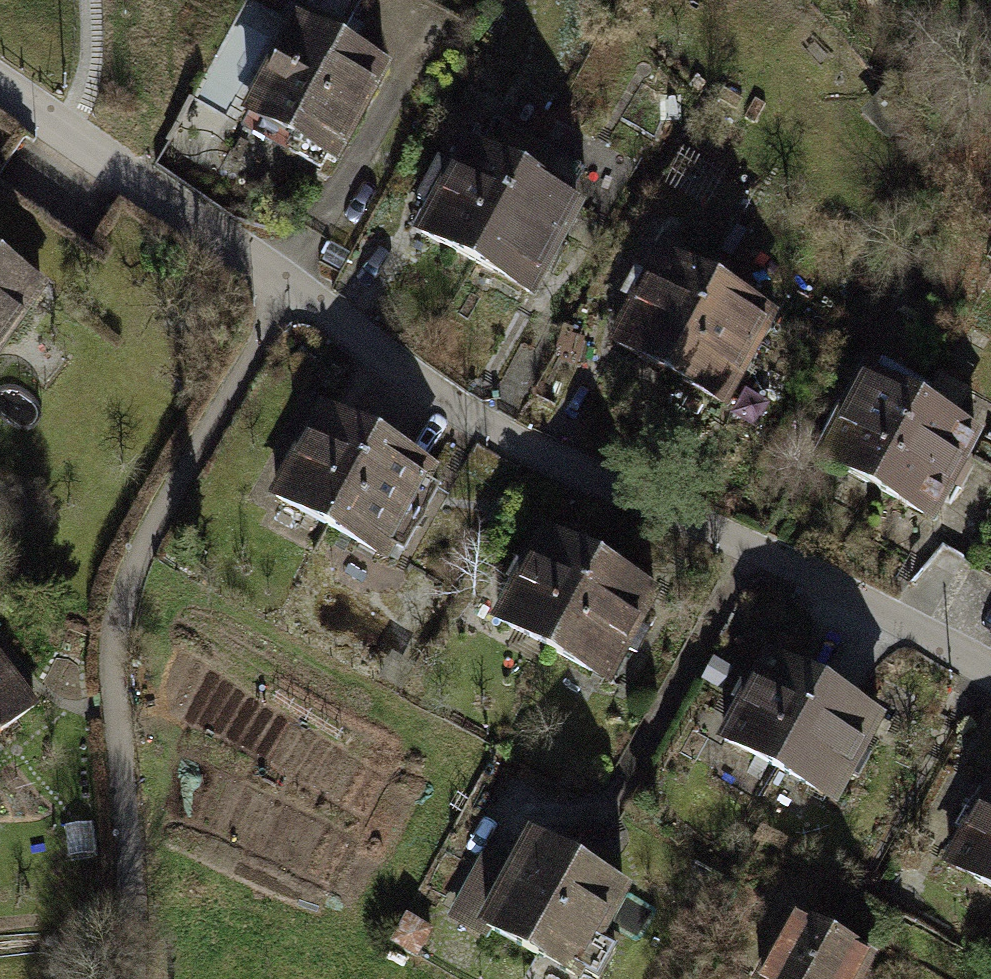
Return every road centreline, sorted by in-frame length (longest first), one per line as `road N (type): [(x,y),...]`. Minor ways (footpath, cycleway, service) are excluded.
road 1 (residential): [(0,88),(505,434),(920,631),(990,673)]

